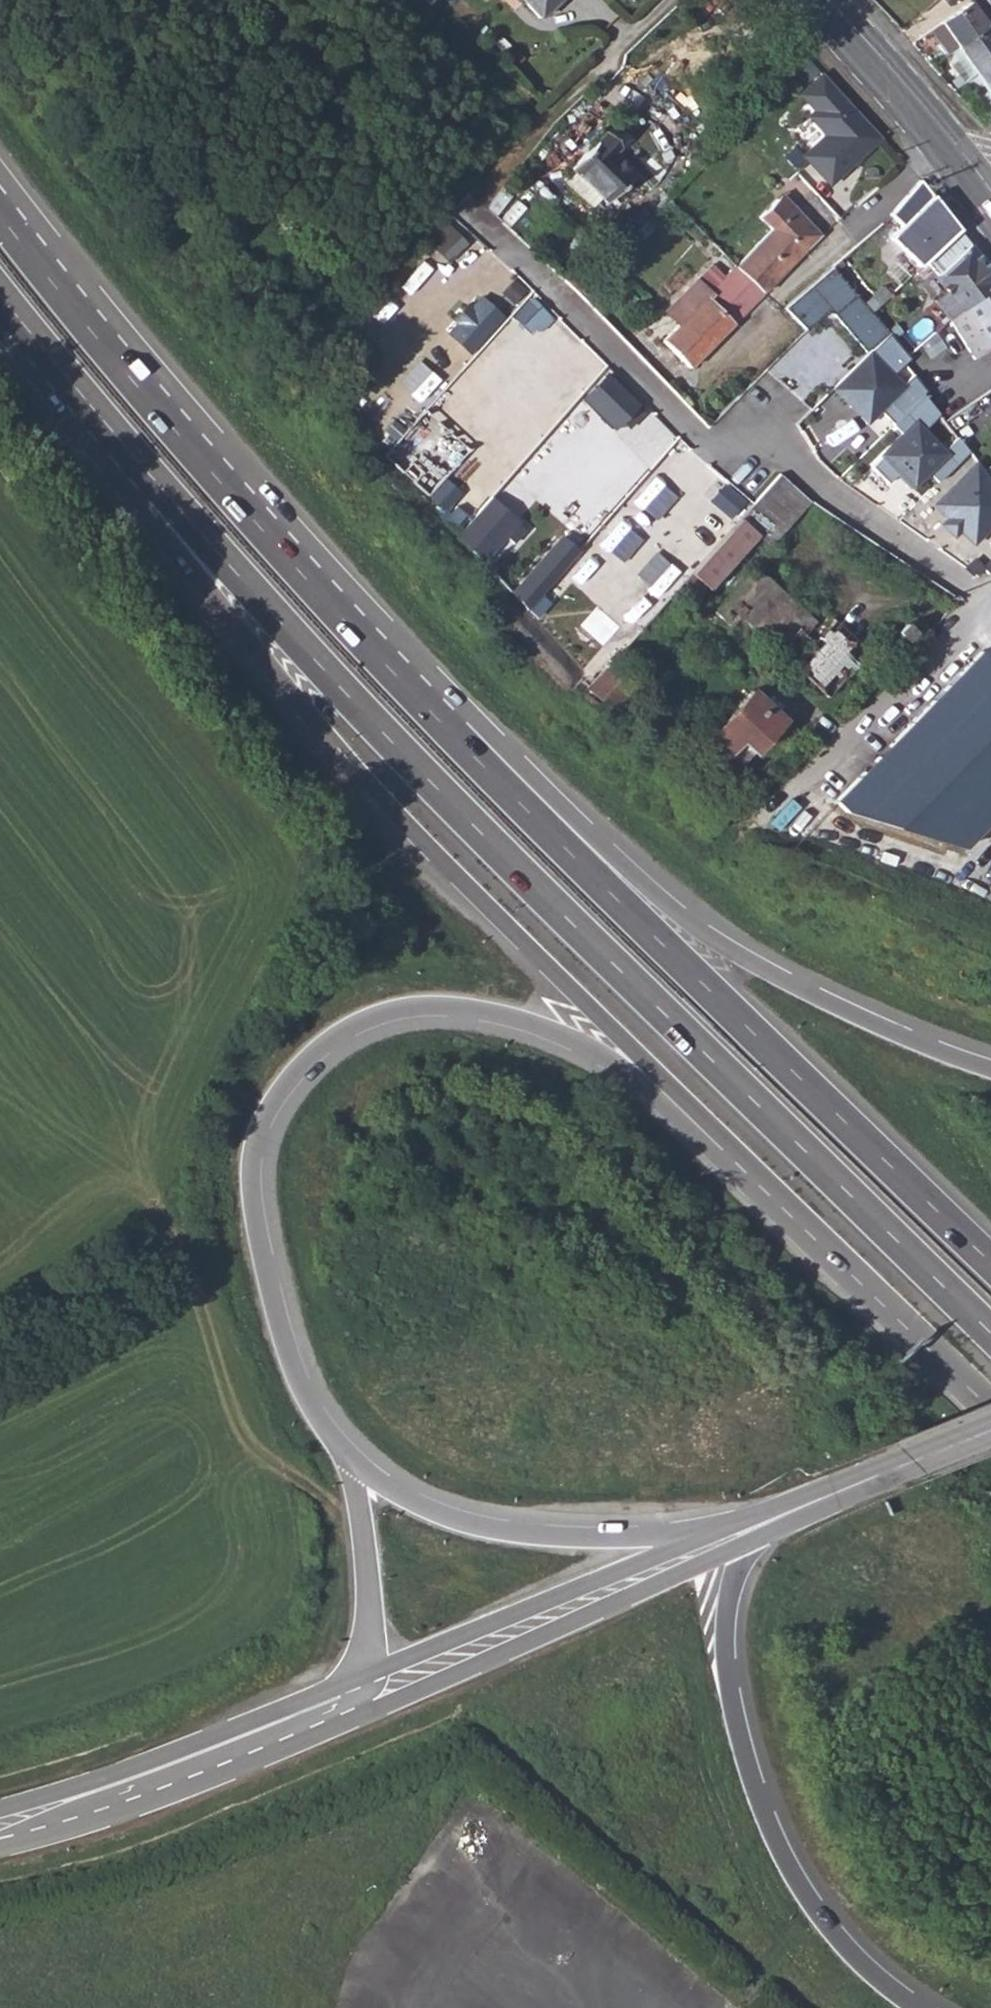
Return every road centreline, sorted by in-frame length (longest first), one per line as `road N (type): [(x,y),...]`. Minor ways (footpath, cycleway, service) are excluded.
road 1 (trunk): [(125,447),(428,778),(990,1333)]
road 2 (trunk): [(125,447),(139,506),(267,668),(377,793),(727,1143),(737,1162)]
road 3 (trunk): [(352,1457),(313,1410),(292,1364),(254,1209),(258,1126),(291,1072),(321,1045),(349,1024),(418,1004),(525,1021),(620,1066),(737,1162)]
road 4 (trunk): [(990,1261),(407,686)]
road 5 (trunk): [(990,1067),(810,992),(698,926),(602,846),(461,703),(407,686)]
road 6 (residential): [(990,600),(825,495),(765,438),(708,451),(467,212)]
road 7 (trunk): [(407,686),(225,486),(0,215)]
road 8 (trunk): [(920,2007),(842,1943),(768,1822),(726,1672),(728,1602),(751,1527)]
road 9 (tertiary): [(348,1701),(751,1527)]
road 10 (trunk): [(751,1527),(641,1536),(484,1528),(411,1500),(352,1457)]
road 11 (tertiary): [(0,1828),(86,1804),(348,1701)]
road 12 (residential): [(670,0),(467,212)]
road 13 (residential): [(782,808),(990,611)]
road 14 (trunk): [(737,1162),(928,1349)]
road 15 (tertiary): [(751,1527),(990,1426)]
road 16 (secondary): [(828,0),(990,195)]
road 17 (trunk): [(348,1701),(369,1609),(352,1457)]
road 18 (trunk): [(0,295),(125,447)]
road 19 (track): [(0,1337),(130,1267)]

